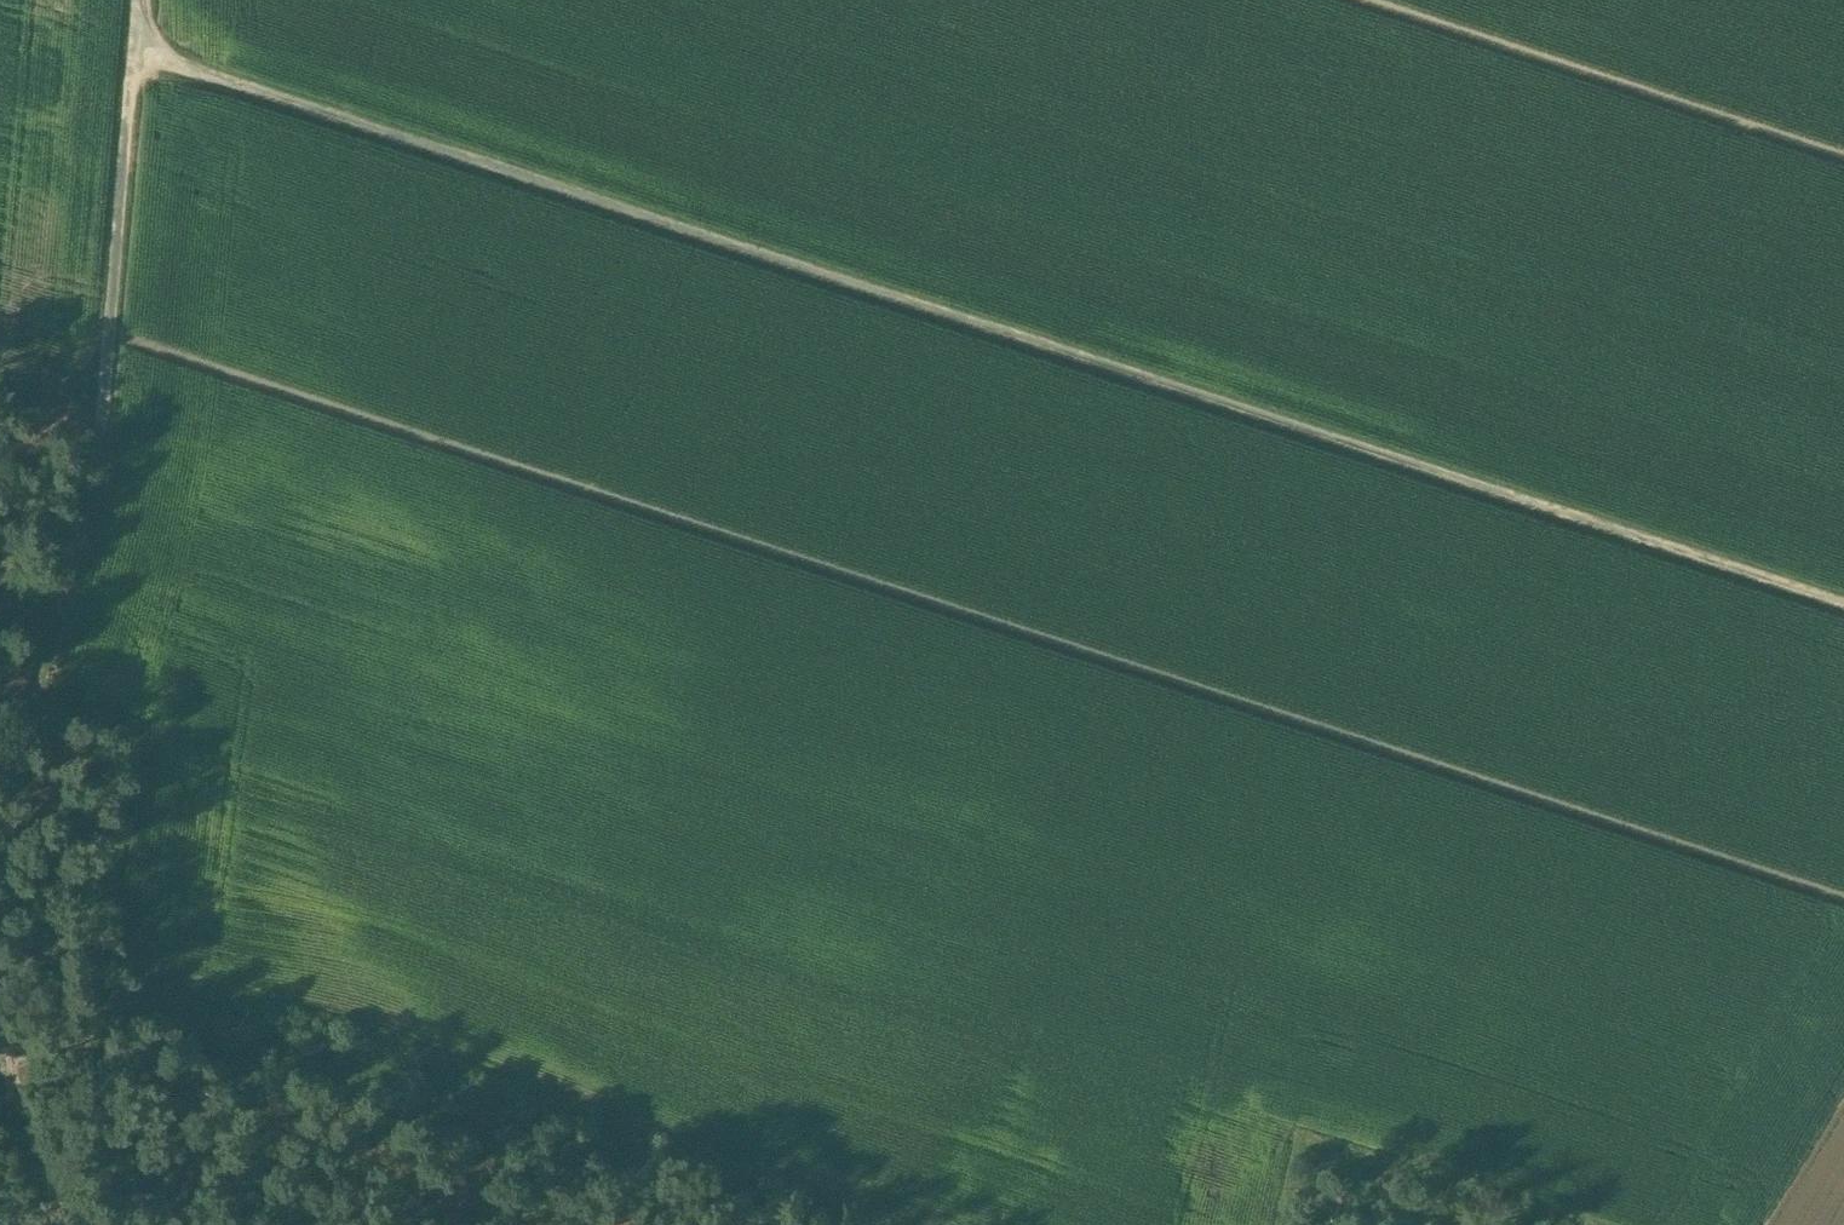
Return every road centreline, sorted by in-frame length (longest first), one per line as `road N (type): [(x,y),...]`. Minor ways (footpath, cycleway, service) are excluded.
road 1 (track): [(134,49),(1843,604)]
road 2 (track): [(138,0),(97,456),(73,563),(36,662)]

